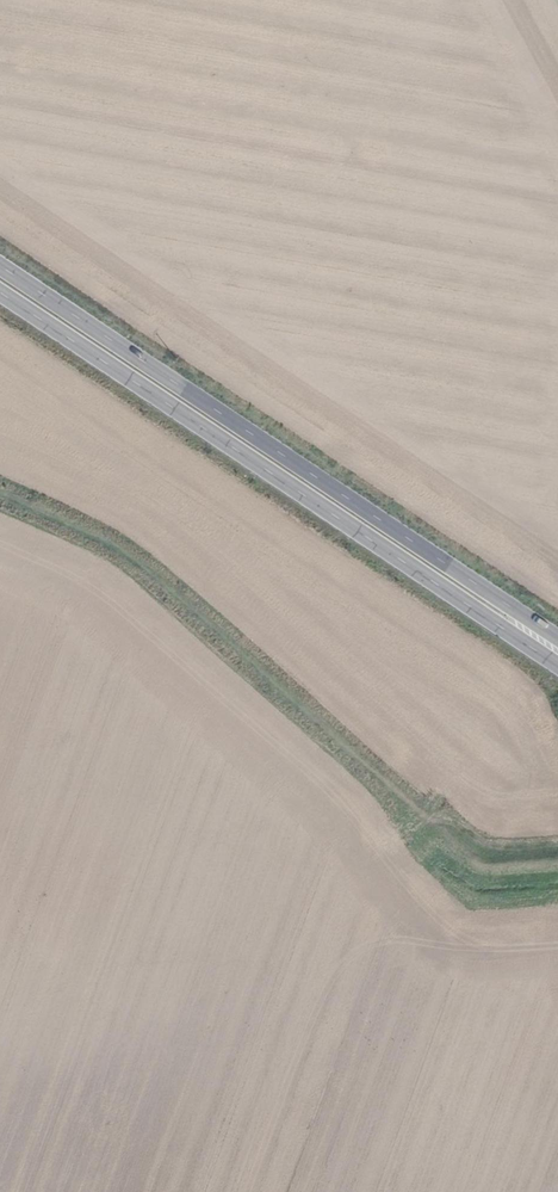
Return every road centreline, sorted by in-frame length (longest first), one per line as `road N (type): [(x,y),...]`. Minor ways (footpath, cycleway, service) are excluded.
road 1 (track): [(0,496),(129,554),(427,819),(450,824),(483,854),(557,850)]
road 2 (primary): [(0,294),(557,667)]
road 3 (primary): [(557,638),(0,268)]

